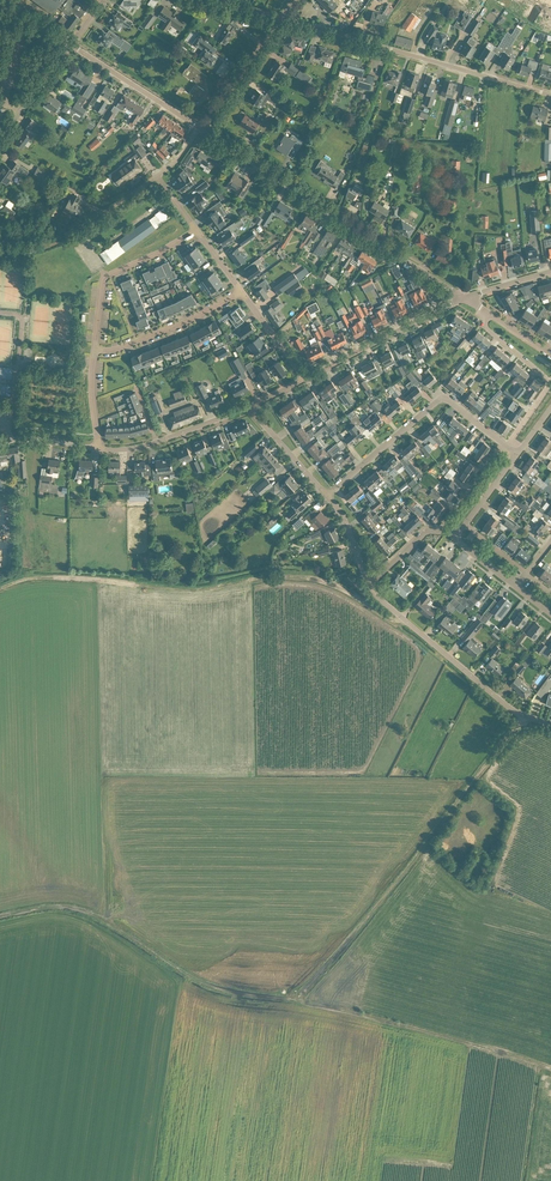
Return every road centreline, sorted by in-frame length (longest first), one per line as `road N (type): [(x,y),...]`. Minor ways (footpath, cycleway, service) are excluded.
road 1 (track): [(0,917),(75,908),(205,984),(297,1000)]
road 2 (unclassified): [(464,297),(201,128)]
road 3 (residential): [(550,94),(281,19)]
road 4 (track): [(297,1000),(550,1071)]
road 5 (residential): [(550,724),(502,701),(368,582)]
road 6 (residential): [(327,496),(442,399),(502,442)]
road 7 (residential): [(305,378),(464,297)]
road 8 (residential): [(491,313),(485,325),(550,382),(507,446)]
road 9 (residential): [(197,231),(106,277),(95,350)]
road 10 (residential): [(242,292),(137,342),(95,350)]
road 11 (unclassified): [(201,128),(72,44)]
road 12 (residential): [(201,128),(281,19)]
road 13 (residential): [(0,140),(72,44)]

